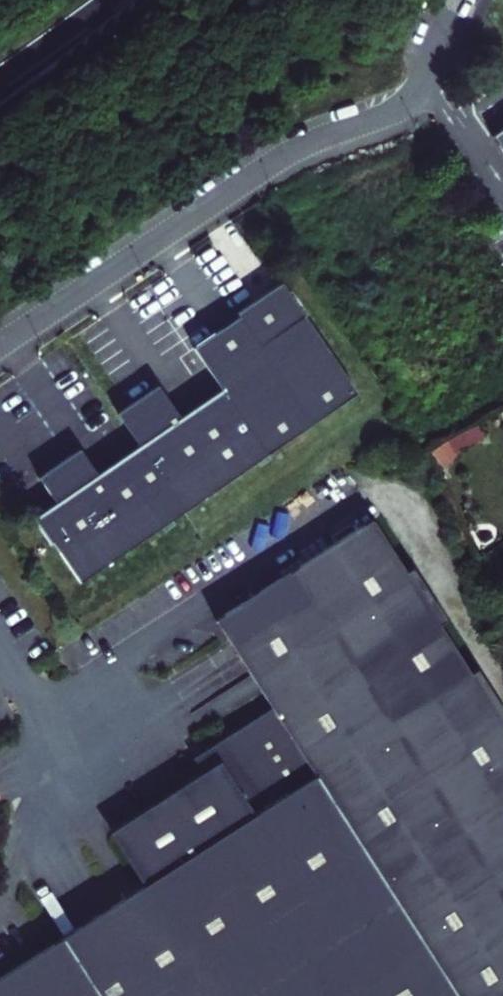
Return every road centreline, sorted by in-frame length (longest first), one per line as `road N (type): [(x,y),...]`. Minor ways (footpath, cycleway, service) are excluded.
road 1 (unclassified): [(454,16),(427,80),(409,100),(284,155),(0,344)]
road 2 (trunk): [(0,80),(114,0)]

